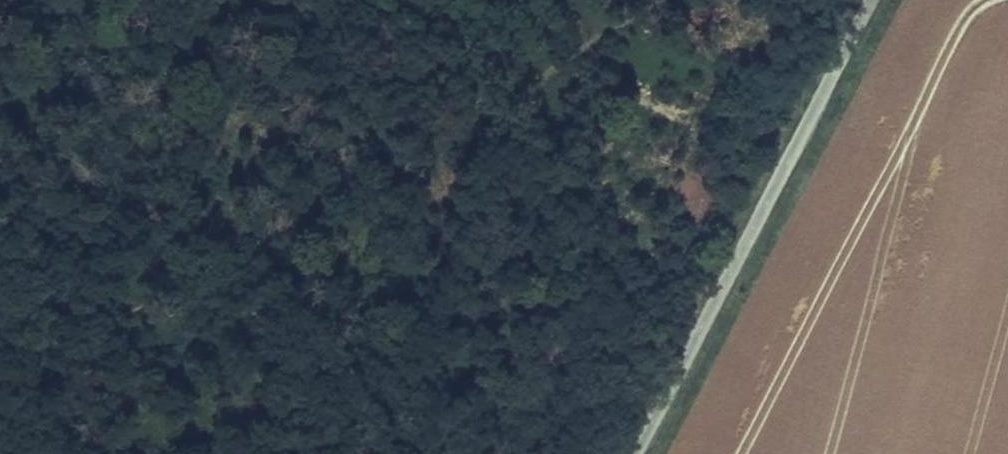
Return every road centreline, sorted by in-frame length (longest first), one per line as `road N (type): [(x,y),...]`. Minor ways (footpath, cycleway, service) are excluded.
road 1 (unclassified): [(634,453),(872,0)]

